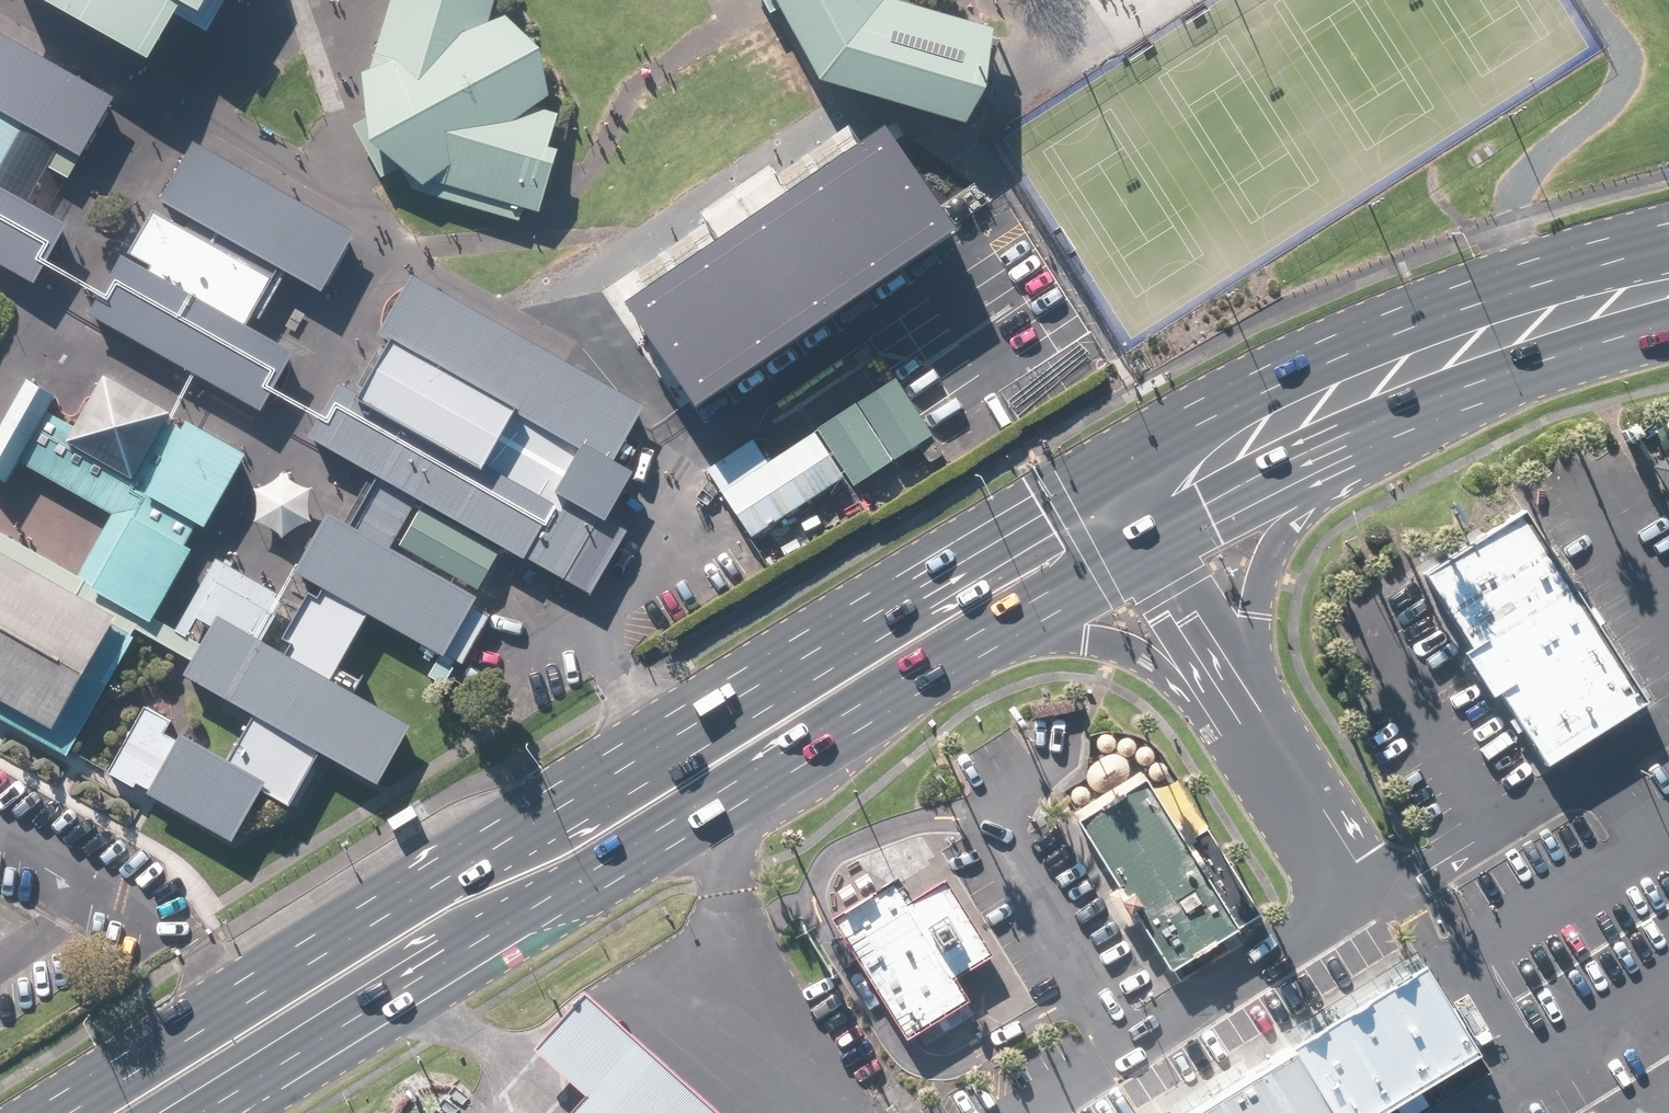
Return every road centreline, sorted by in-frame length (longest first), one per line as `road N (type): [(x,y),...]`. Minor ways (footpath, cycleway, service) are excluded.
road 1 (primary): [(73,1112),(1109,477),(1358,343),(1499,286),(1668,243)]
road 2 (primary): [(981,642),(528,912),(217,1112)]
road 3 (primary): [(1486,381),(1331,484),(1280,533),(1264,563),(1249,634),(1264,736),(1185,698),(1112,644),(981,642)]
road 4 (primary): [(1486,381),(1319,448),(981,642)]
road 5 (primary): [(1668,327),(1486,381)]

